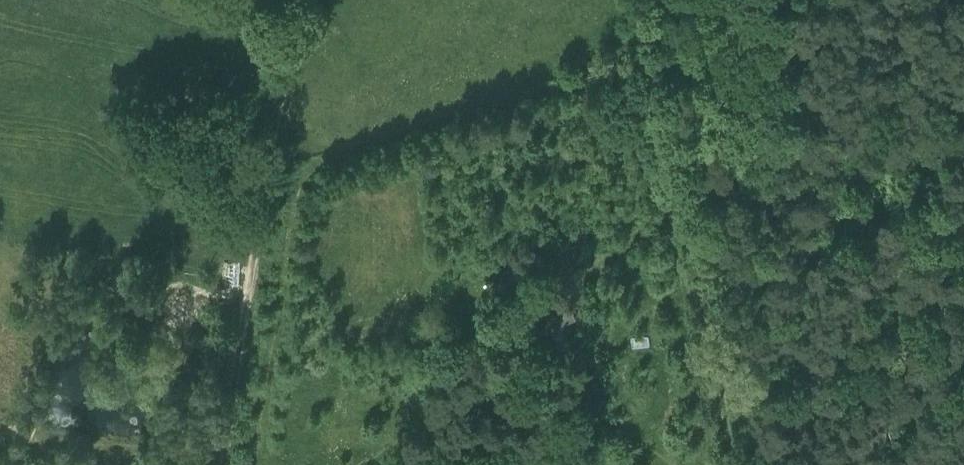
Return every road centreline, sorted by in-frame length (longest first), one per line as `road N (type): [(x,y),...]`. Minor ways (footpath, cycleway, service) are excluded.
road 1 (track): [(642,0),(711,316),(734,464)]
road 2 (track): [(308,0),(221,464)]

